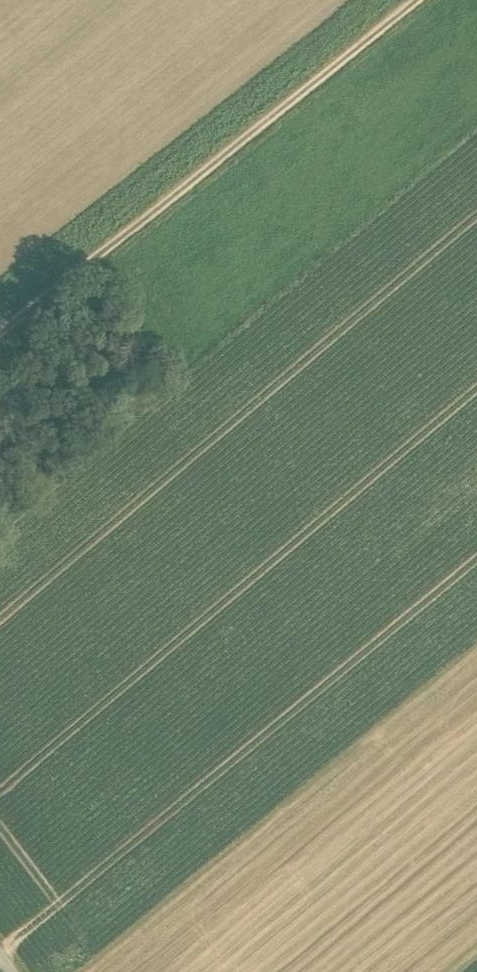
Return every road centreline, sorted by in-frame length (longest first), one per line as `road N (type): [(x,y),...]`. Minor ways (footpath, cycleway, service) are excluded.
road 1 (track): [(414,0),(0,334)]

